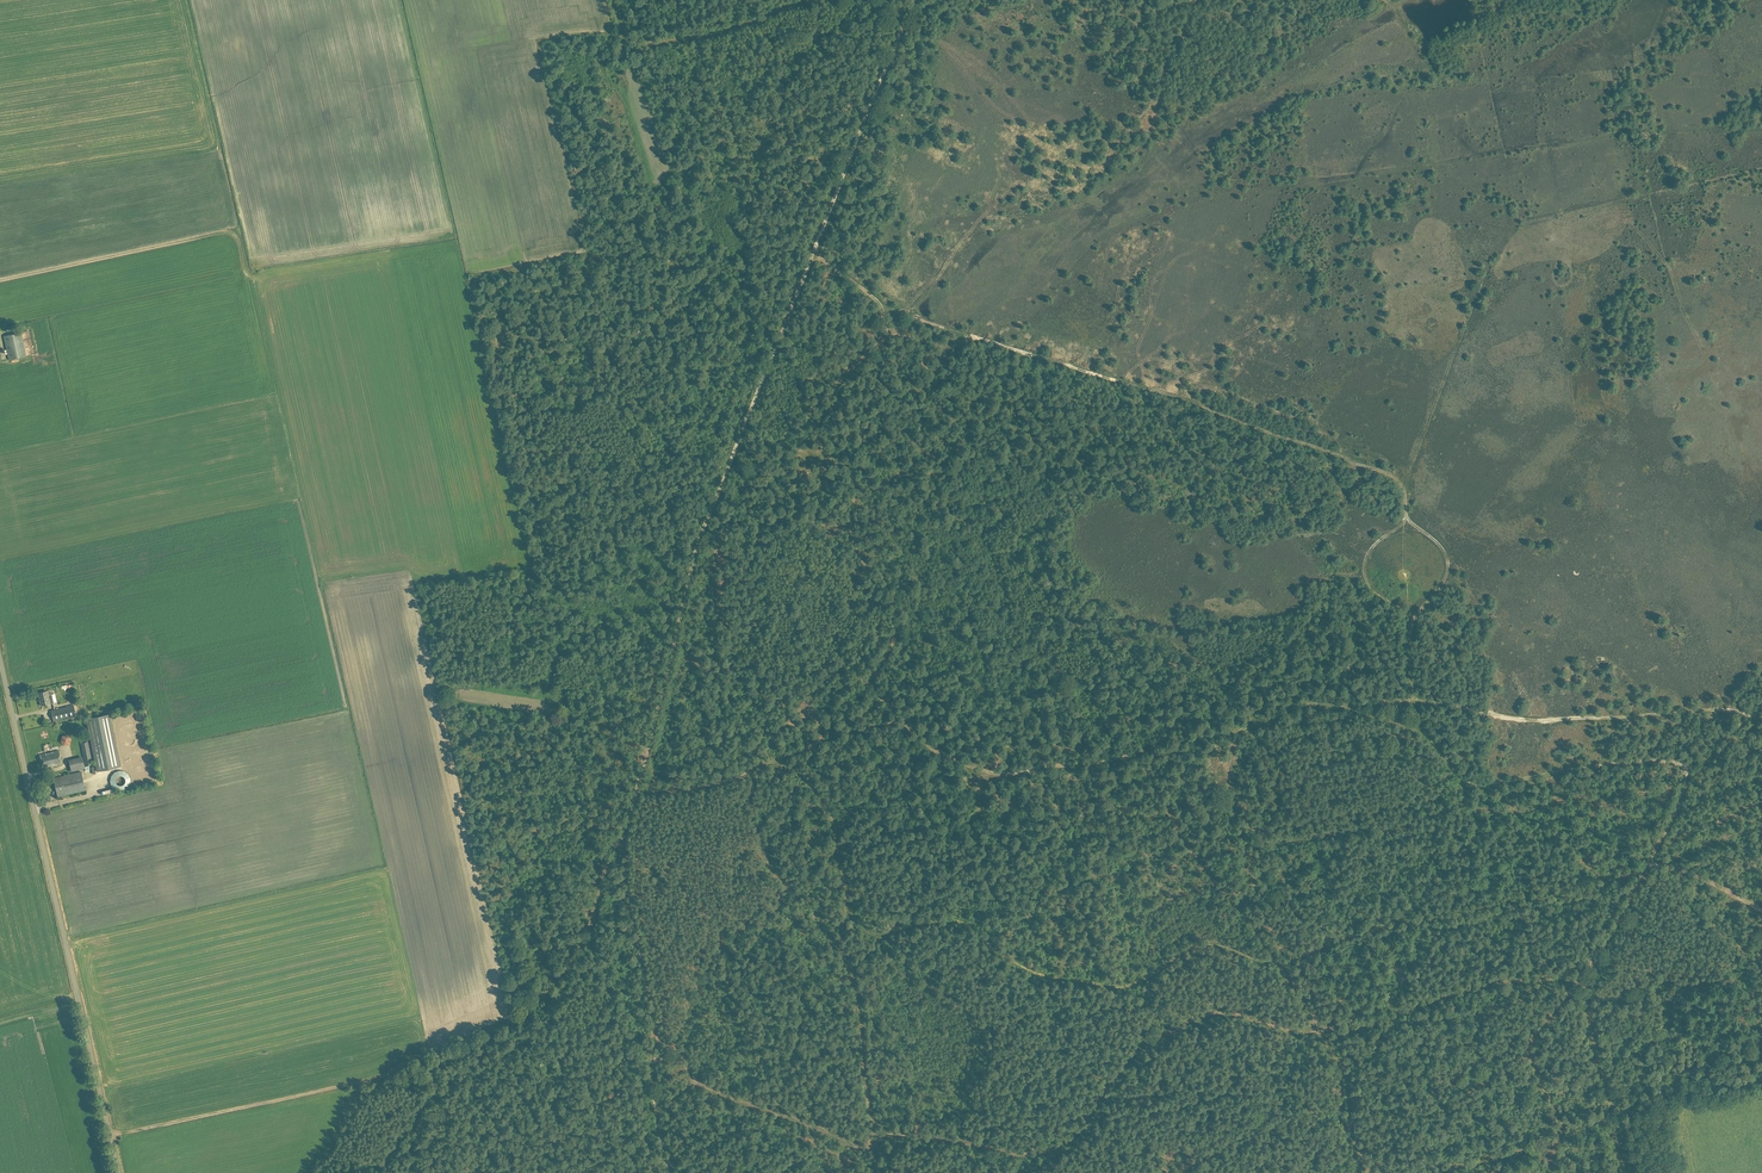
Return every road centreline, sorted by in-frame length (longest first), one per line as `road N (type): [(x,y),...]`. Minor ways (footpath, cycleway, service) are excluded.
road 1 (track): [(763,741),(811,777),(826,840),(840,861),(841,911),(862,930),(885,939),(962,924),(1035,978),(1111,991),(1143,982),(1198,947),(1280,969),(1344,936),(1399,921),(1523,894),(1571,892),(1649,866),(1686,870)]
road 2 (track): [(873,1135),(946,1154),(1054,1149),(1065,1145),(1129,1057),(1178,1027),(1225,1018),(1296,1035),(1366,1034),(1485,986),(1561,978),(1578,979),(1622,1172)]
road 3 (track): [(914,0),(699,548),(634,810)]
road 4 (track): [(814,252),(885,306),(1390,473),(1403,486),(1404,524)]
road 5 (track): [(634,810),(577,954),(538,1004),(375,1080),(110,1137)]
road 6 (track): [(1761,716),(1737,740),(1689,763),(1675,812),(1610,935),(1529,1044),(1557,1135),(1426,1172)]
road 7 (unclassified): [(119,1172),(0,676)]
road 8 (track): [(647,756),(880,722),(902,725),(943,753),(1017,774),(1134,755)]
road 9 (track): [(1134,755),(1197,859),(1309,1009),(1342,1073),(1351,1136),(1369,1172)]
road 10 (track): [(902,725),(882,698),(881,678),(915,604),(864,506),(863,425),(836,385),(838,350),(866,322)]
road 11 (track): [(671,1172),(654,1093),(655,1015),(626,882),(634,810)]
road 12 (track): [(1412,701),(1550,720),(1707,710),(1761,715)]
road 13 (track): [(286,279),(244,271),(234,237),(225,232),(0,280)]
road 14 (track): [(1412,701),(1301,705),(1237,733),(1134,755)]
road 15 (track): [(841,911),(830,959),(866,1086),(877,1172)]
road 16 (track): [(873,1140),(851,1140),(697,1081),(688,1052),(658,1036)]
road 17 (track): [(822,0),(650,45),(623,35),(616,0)]
road 18 (track): [(865,290),(866,322),(887,346),(937,358),(961,331)]

